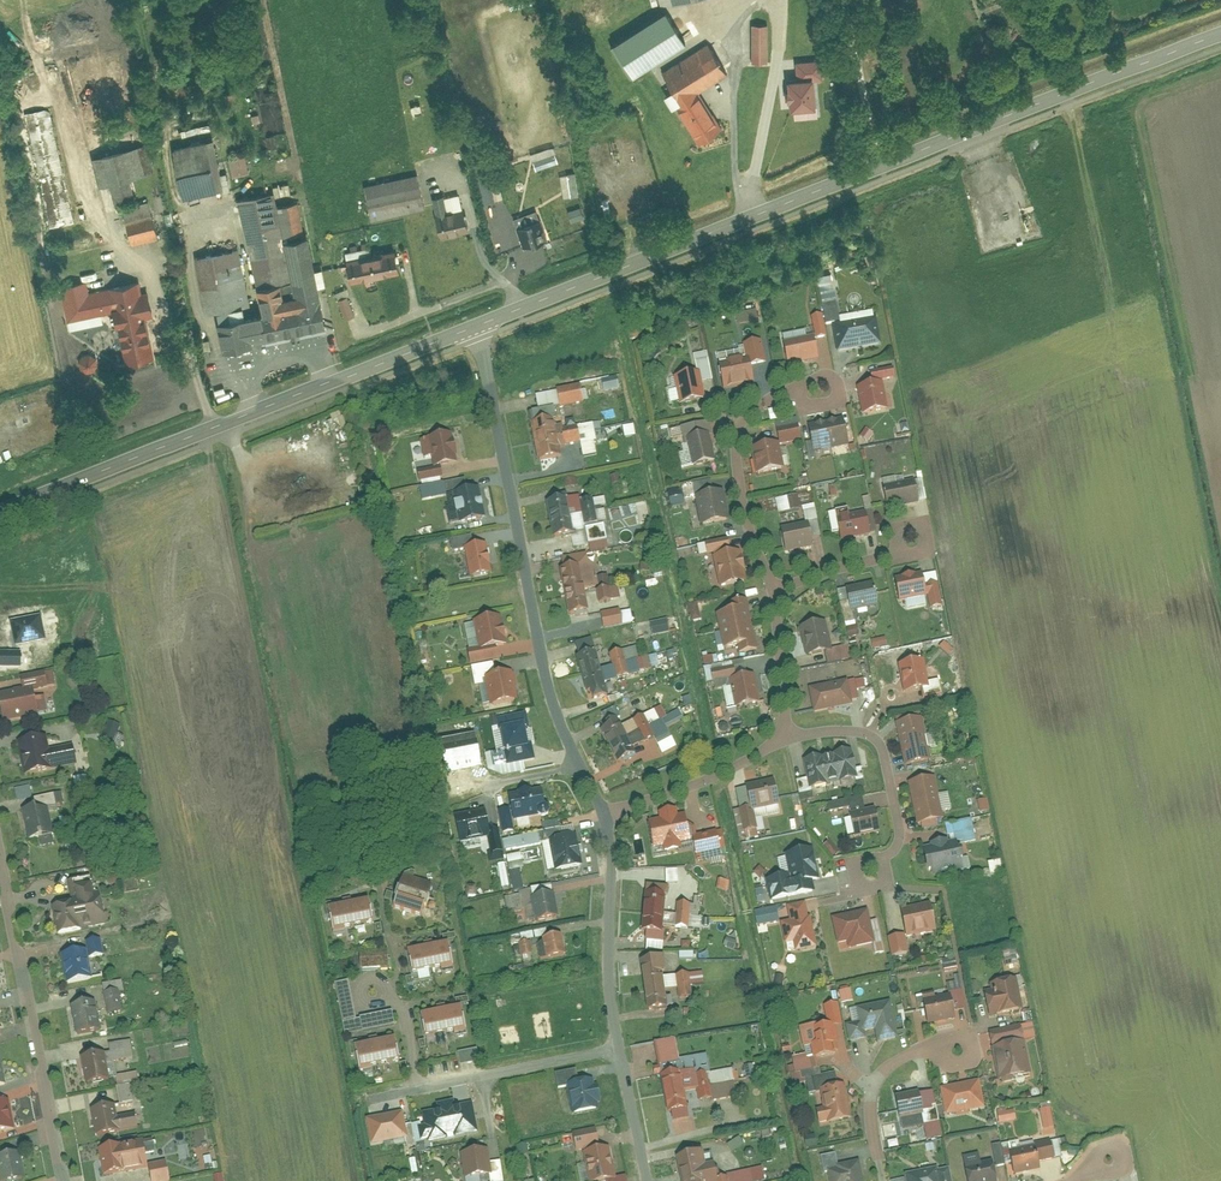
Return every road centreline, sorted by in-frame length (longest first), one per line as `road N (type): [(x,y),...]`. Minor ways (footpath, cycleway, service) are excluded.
road 1 (secondary): [(1220,32),(476,325)]
road 2 (secondary): [(476,325),(0,514)]
road 3 (residential): [(476,325),(547,688),(579,771)]
road 4 (residential): [(62,1180),(3,879)]
road 5 (residential): [(820,391),(772,398),(743,418),(734,438),(750,536),(773,590)]
road 6 (residential): [(604,815),(618,1051)]
road 7 (residential): [(789,739),(858,734),(884,752),(901,836),(871,875)]
road 8 (track): [(871,875),(896,888),(945,893),(972,1026),(965,1034)]
road 9 (residential): [(965,1034),(906,1046),(882,1069),(874,1097),(885,1180)]
road 10 (residential): [(604,815),(711,779),(789,739)]
road 11 (residential): [(773,590),(789,739)]
road 12 (residential): [(773,590),(889,559),(911,541)]
road 13 (residential): [(481,1080),(618,1051)]
road 14 (residential): [(618,1051),(645,1180)]

